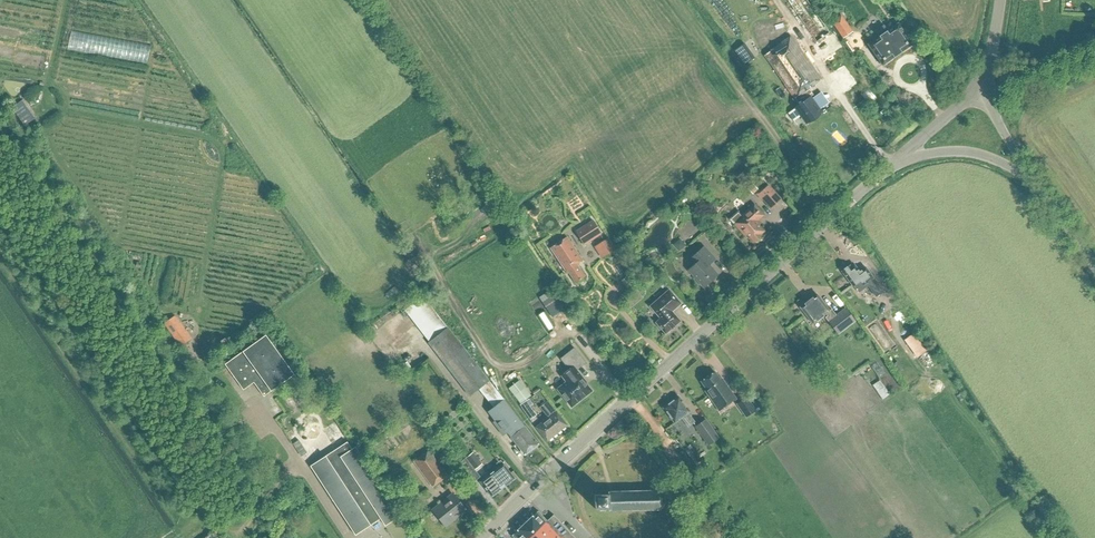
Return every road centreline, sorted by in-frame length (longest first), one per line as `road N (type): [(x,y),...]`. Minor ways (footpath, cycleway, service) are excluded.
road 1 (tertiary): [(482,537),(895,161)]
road 2 (track): [(630,397),(721,537)]
road 3 (unclassified): [(345,537),(259,407)]
road 4 (tertiary): [(895,161),(967,151),(1033,179)]

